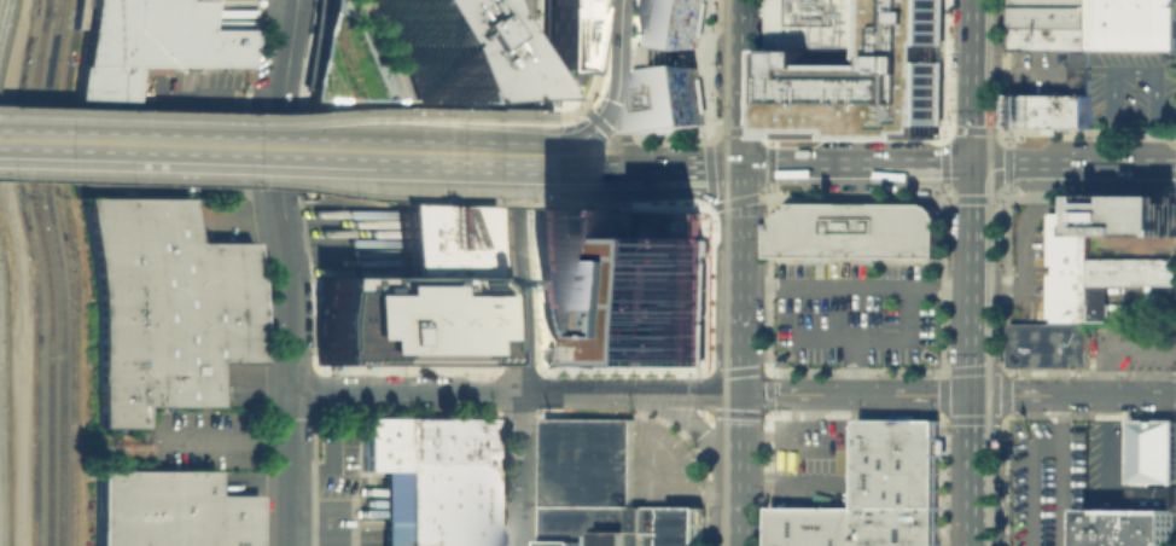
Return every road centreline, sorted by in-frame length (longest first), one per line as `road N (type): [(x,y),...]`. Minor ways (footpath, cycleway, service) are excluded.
road 1 (primary): [(740,164),(1175,165)]
road 2 (residential): [(293,129),(286,545)]
road 3 (trunk): [(975,545),(976,165)]
road 4 (primary): [(39,143),(373,152)]
road 5 (residential): [(860,394),(1175,396)]
road 6 (primary): [(740,164),(739,394)]
road 7 (residential): [(289,389),(518,393)]
road 8 (residential): [(518,393),(519,167)]
road 9 (residential): [(518,393),(739,394)]
road 10 (residential): [(519,167),(520,0)]
road 11 (trunk): [(976,165),(978,0)]
road 12 (primary): [(741,0),(740,164)]
road 13 (residential): [(518,393),(518,545)]
road 14 (primary): [(647,393),(699,431),(738,496)]
road 15 (primary): [(623,0),(617,97),(601,126)]
road 16 (residential): [(294,0),(293,129)]
road 17 (primary): [(373,152),(495,156)]
road 18 (residential): [(739,394),(860,394)]

